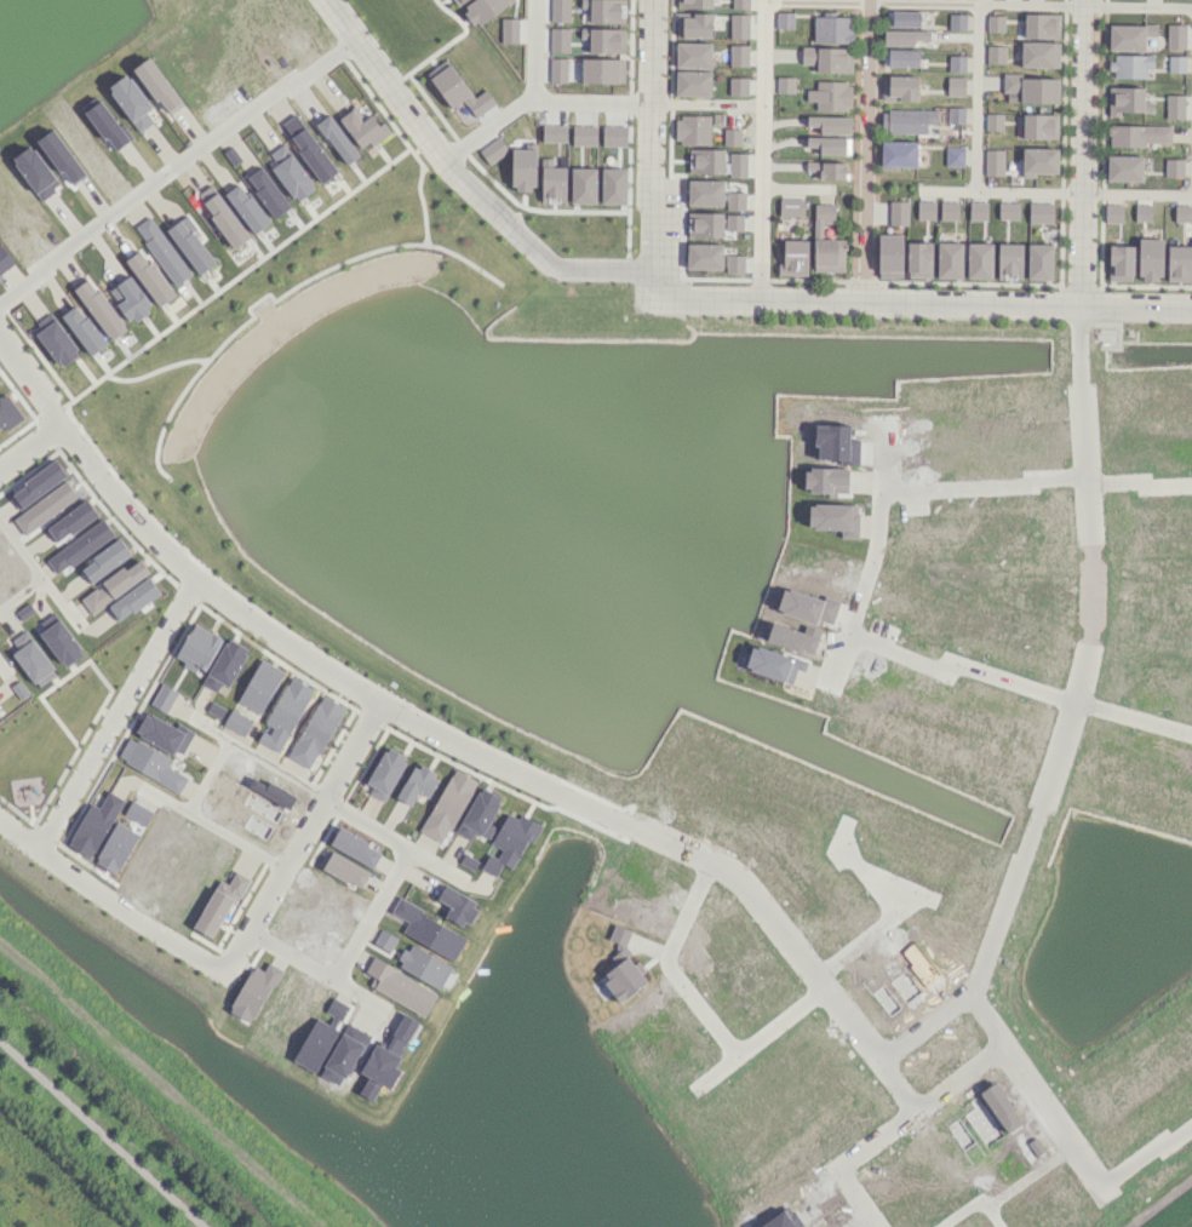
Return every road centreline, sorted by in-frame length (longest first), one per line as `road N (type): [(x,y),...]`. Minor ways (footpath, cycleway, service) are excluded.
road 1 (residential): [(0,346),(151,541),(214,596),(447,739),(712,862),(751,889),(916,1108)]
road 2 (residential): [(1081,0),(1077,304),(1091,633),(969,996),(879,1059)]
road 3 (residential): [(651,269),(546,262),(449,162),(329,0)]
road 4 (residential): [(864,299),(1191,306)]
road 5 (residential): [(33,850),(193,577)]
road 6 (residential): [(222,971),(377,699)]
road 7 (residential): [(867,0),(864,299)]
road 8 (residential): [(879,1226),(844,1176),(848,1158),(1004,1045)]
road 9 (residential): [(652,0),(651,269)]
road 10 (residential): [(0,823),(144,928),(222,971)]
road 11 (residential): [(1102,1186),(969,996)]
road 12 (residential): [(658,288),(688,297),(864,299)]

